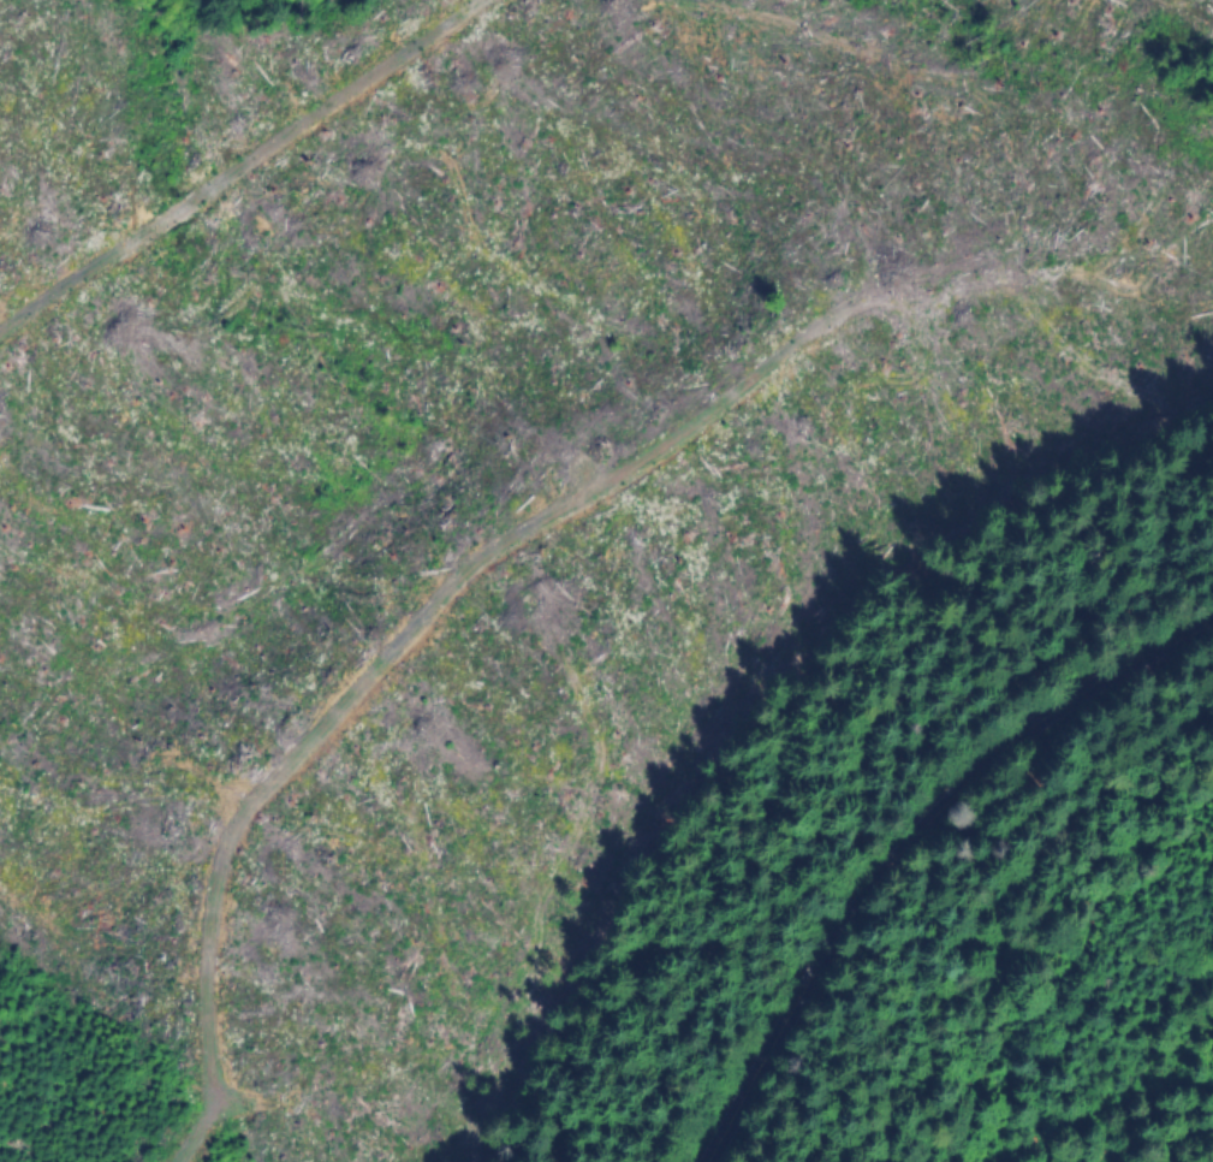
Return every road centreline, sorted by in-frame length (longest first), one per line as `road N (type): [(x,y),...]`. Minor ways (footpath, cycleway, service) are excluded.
road 1 (tertiary): [(1212,626),(1065,699),(924,820),(834,923),(707,1161)]

